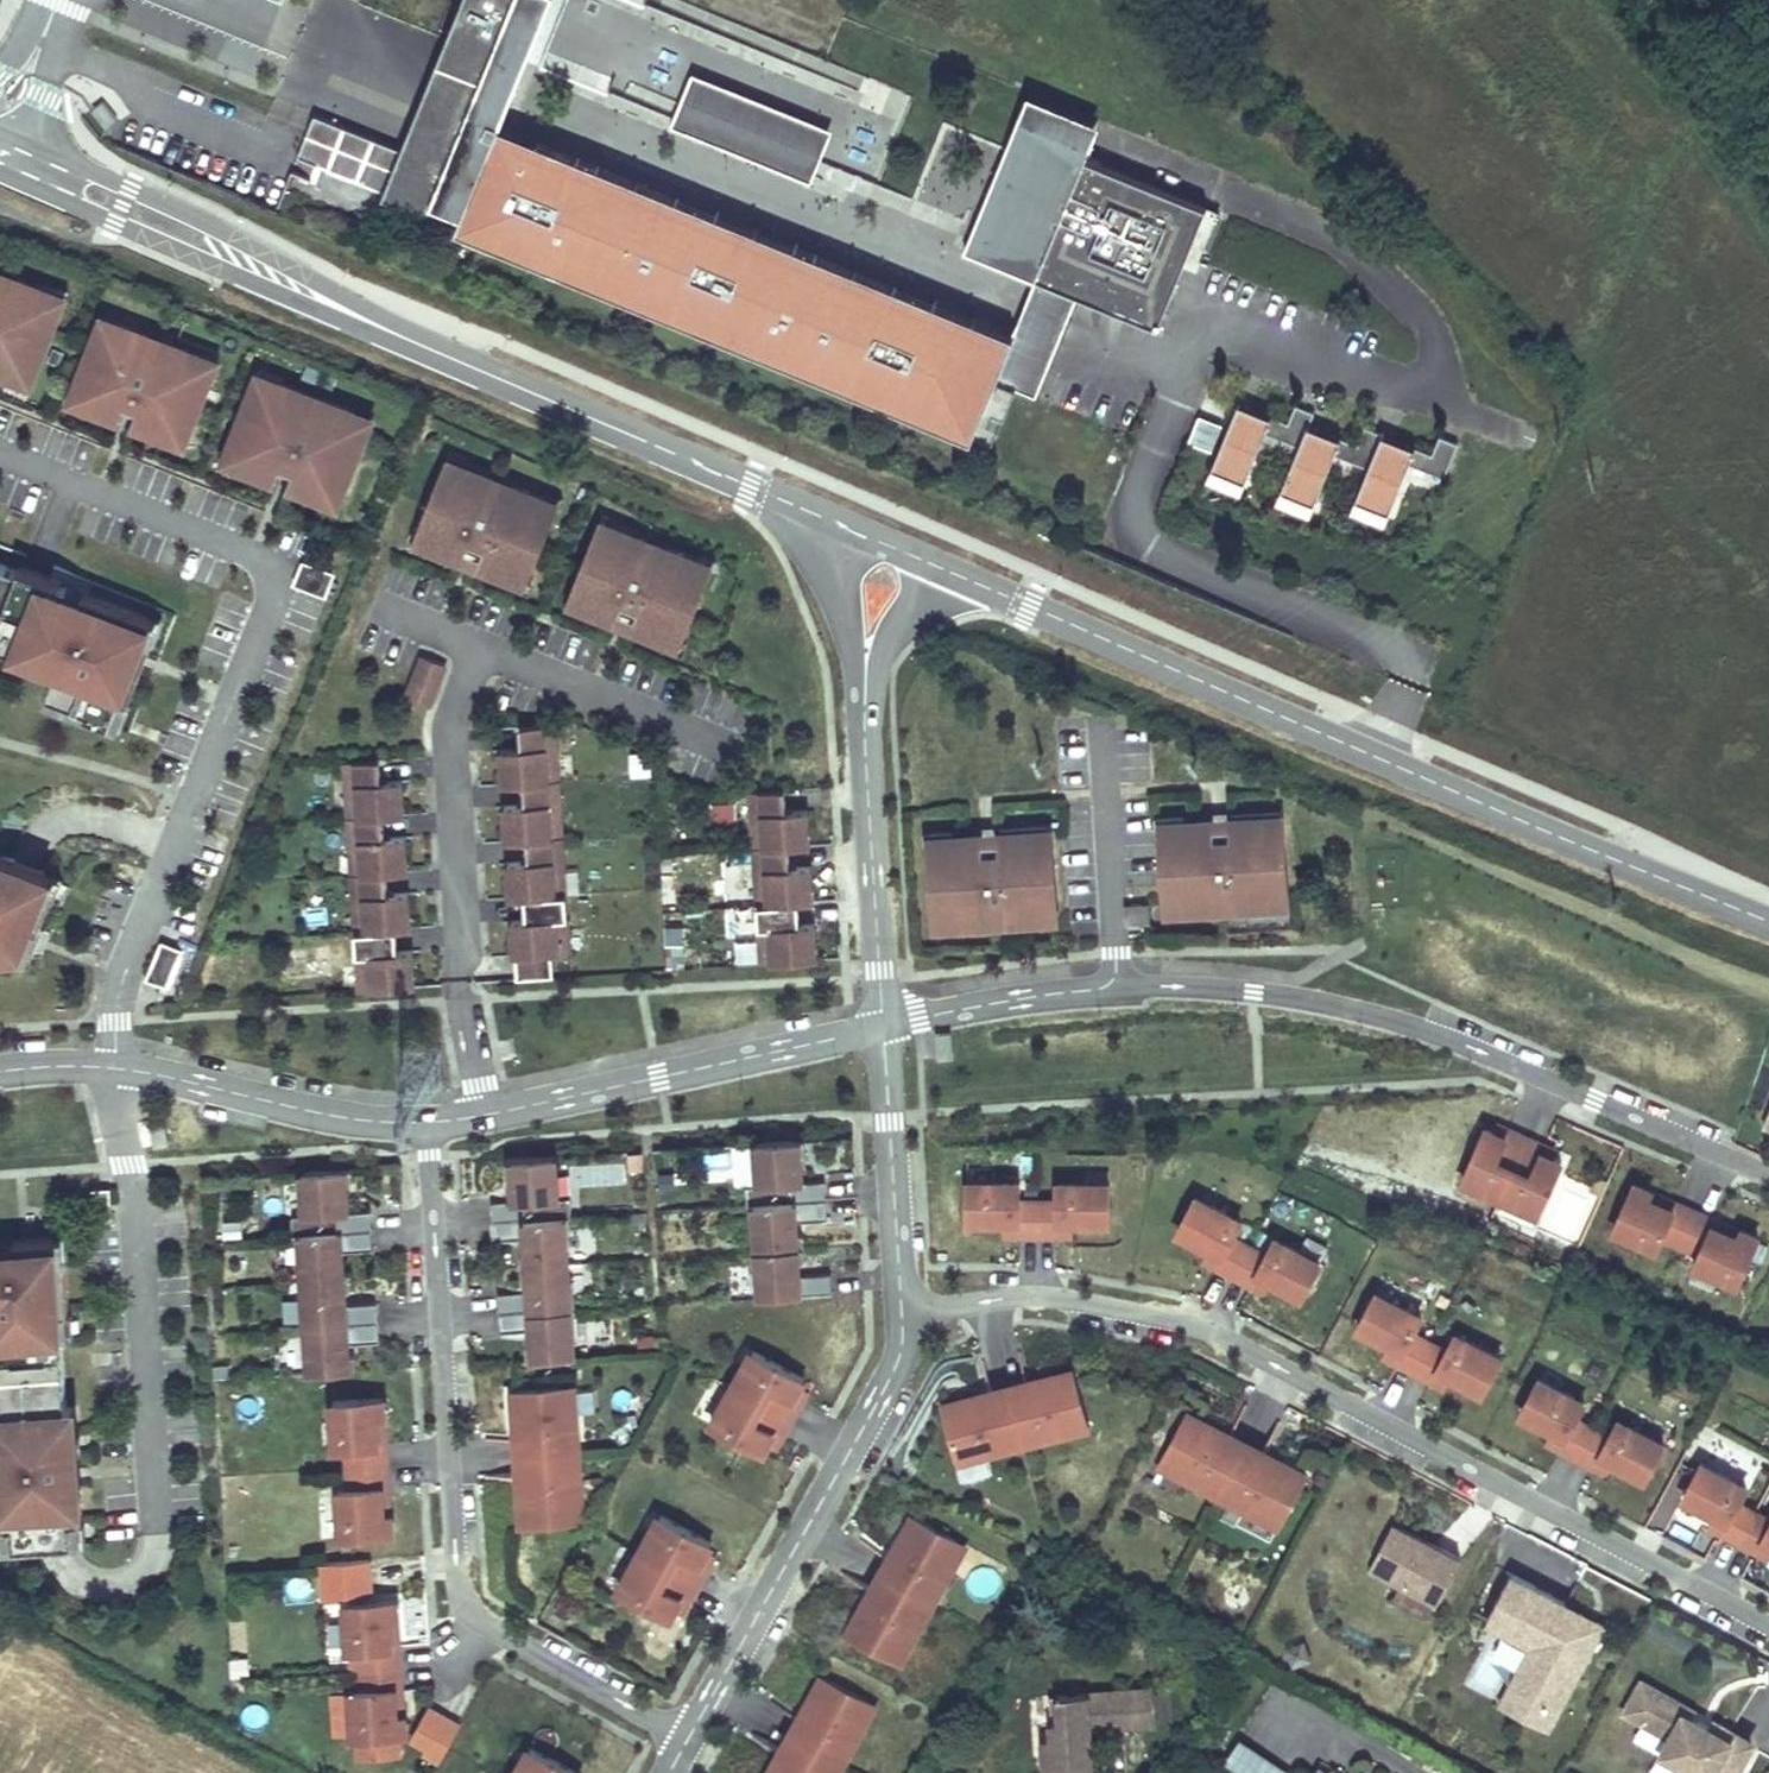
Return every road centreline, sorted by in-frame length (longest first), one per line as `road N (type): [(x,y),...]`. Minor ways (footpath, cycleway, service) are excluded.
road 1 (residential): [(913,1321),(1041,1296),(1205,1329),(1768,1625)]
road 2 (residential): [(1768,1180),(1437,1036),(1320,1004),(1184,988),(1113,990),(886,1020)]
road 3 (tertiary): [(1768,929),(962,575)]
road 4 (residential): [(113,1060),(111,1019),(274,599),(237,547),(0,451)]
road 5 (residential): [(429,1127),(456,1578),(478,1620),(686,1738)]
road 6 (tertiary): [(444,356),(227,233),(0,131)]
road 7 (tertiary): [(0,167),(255,286),(444,356)]
road 8 (residential): [(913,1321),(686,1738)]
road 9 (residential): [(113,1060),(130,1165),(155,1531)]
road 10 (residential): [(886,1020),(429,1127)]
road 11 (tertiary): [(807,510),(444,356)]
road 12 (residential): [(862,660),(886,1020)]
road 13 (residential): [(429,1127),(355,1120),(113,1060)]
road 14 (residential): [(886,1020),(913,1321)]
road 15 (tertiary): [(962,575),(807,510)]
road 16 (residential): [(807,510),(862,660)]
road 17 (residential): [(862,660),(962,575)]

